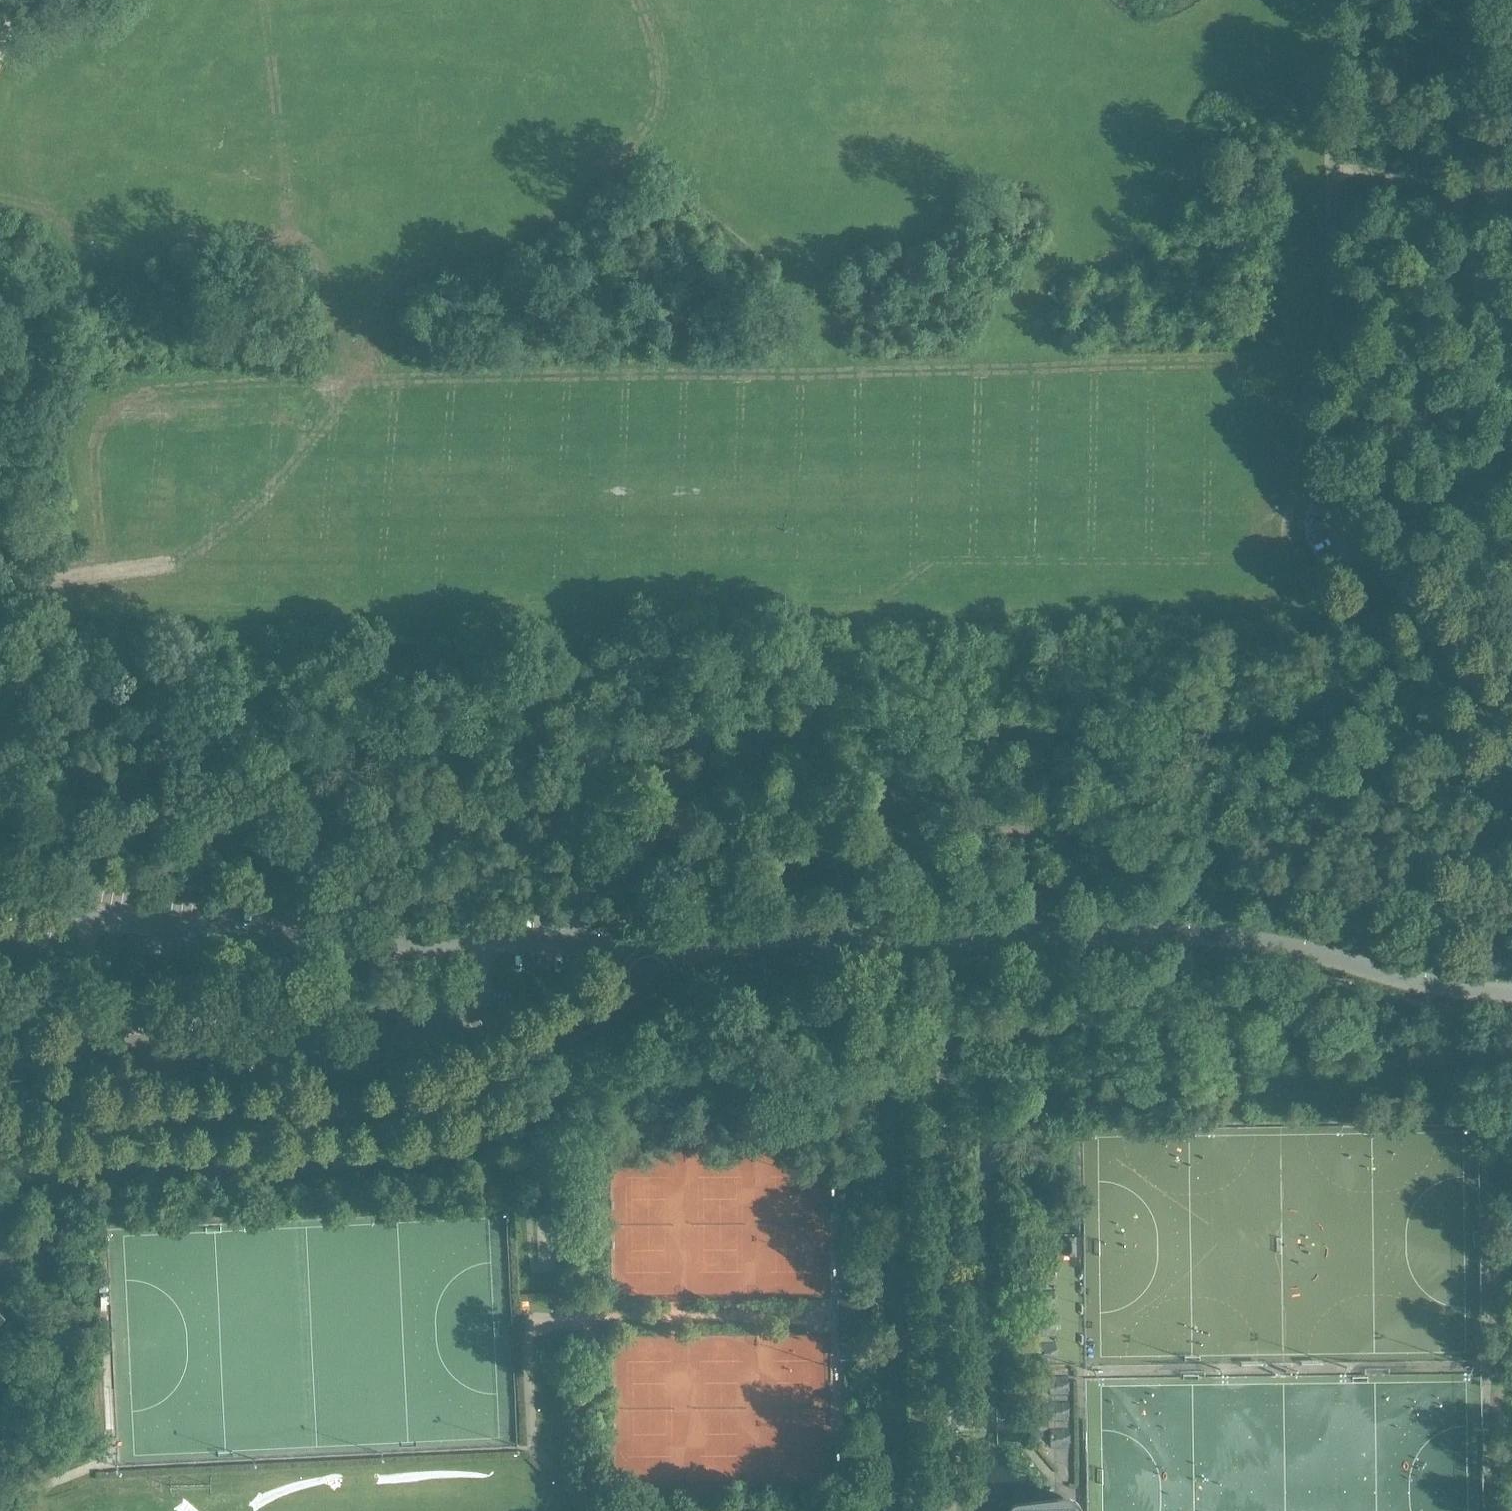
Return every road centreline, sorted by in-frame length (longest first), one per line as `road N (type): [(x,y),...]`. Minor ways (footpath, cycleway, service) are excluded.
road 1 (unclassified): [(0,1079),(72,1109),(369,1107),(416,1099),(478,1074),(700,948),(757,937),(937,932),(1260,941),(1418,983),(1511,996)]
road 2 (unclassified): [(1511,730),(1394,569),(1339,530)]
road 3 (track): [(1511,186),(1329,165)]
road 4 (track): [(0,585),(173,564)]

